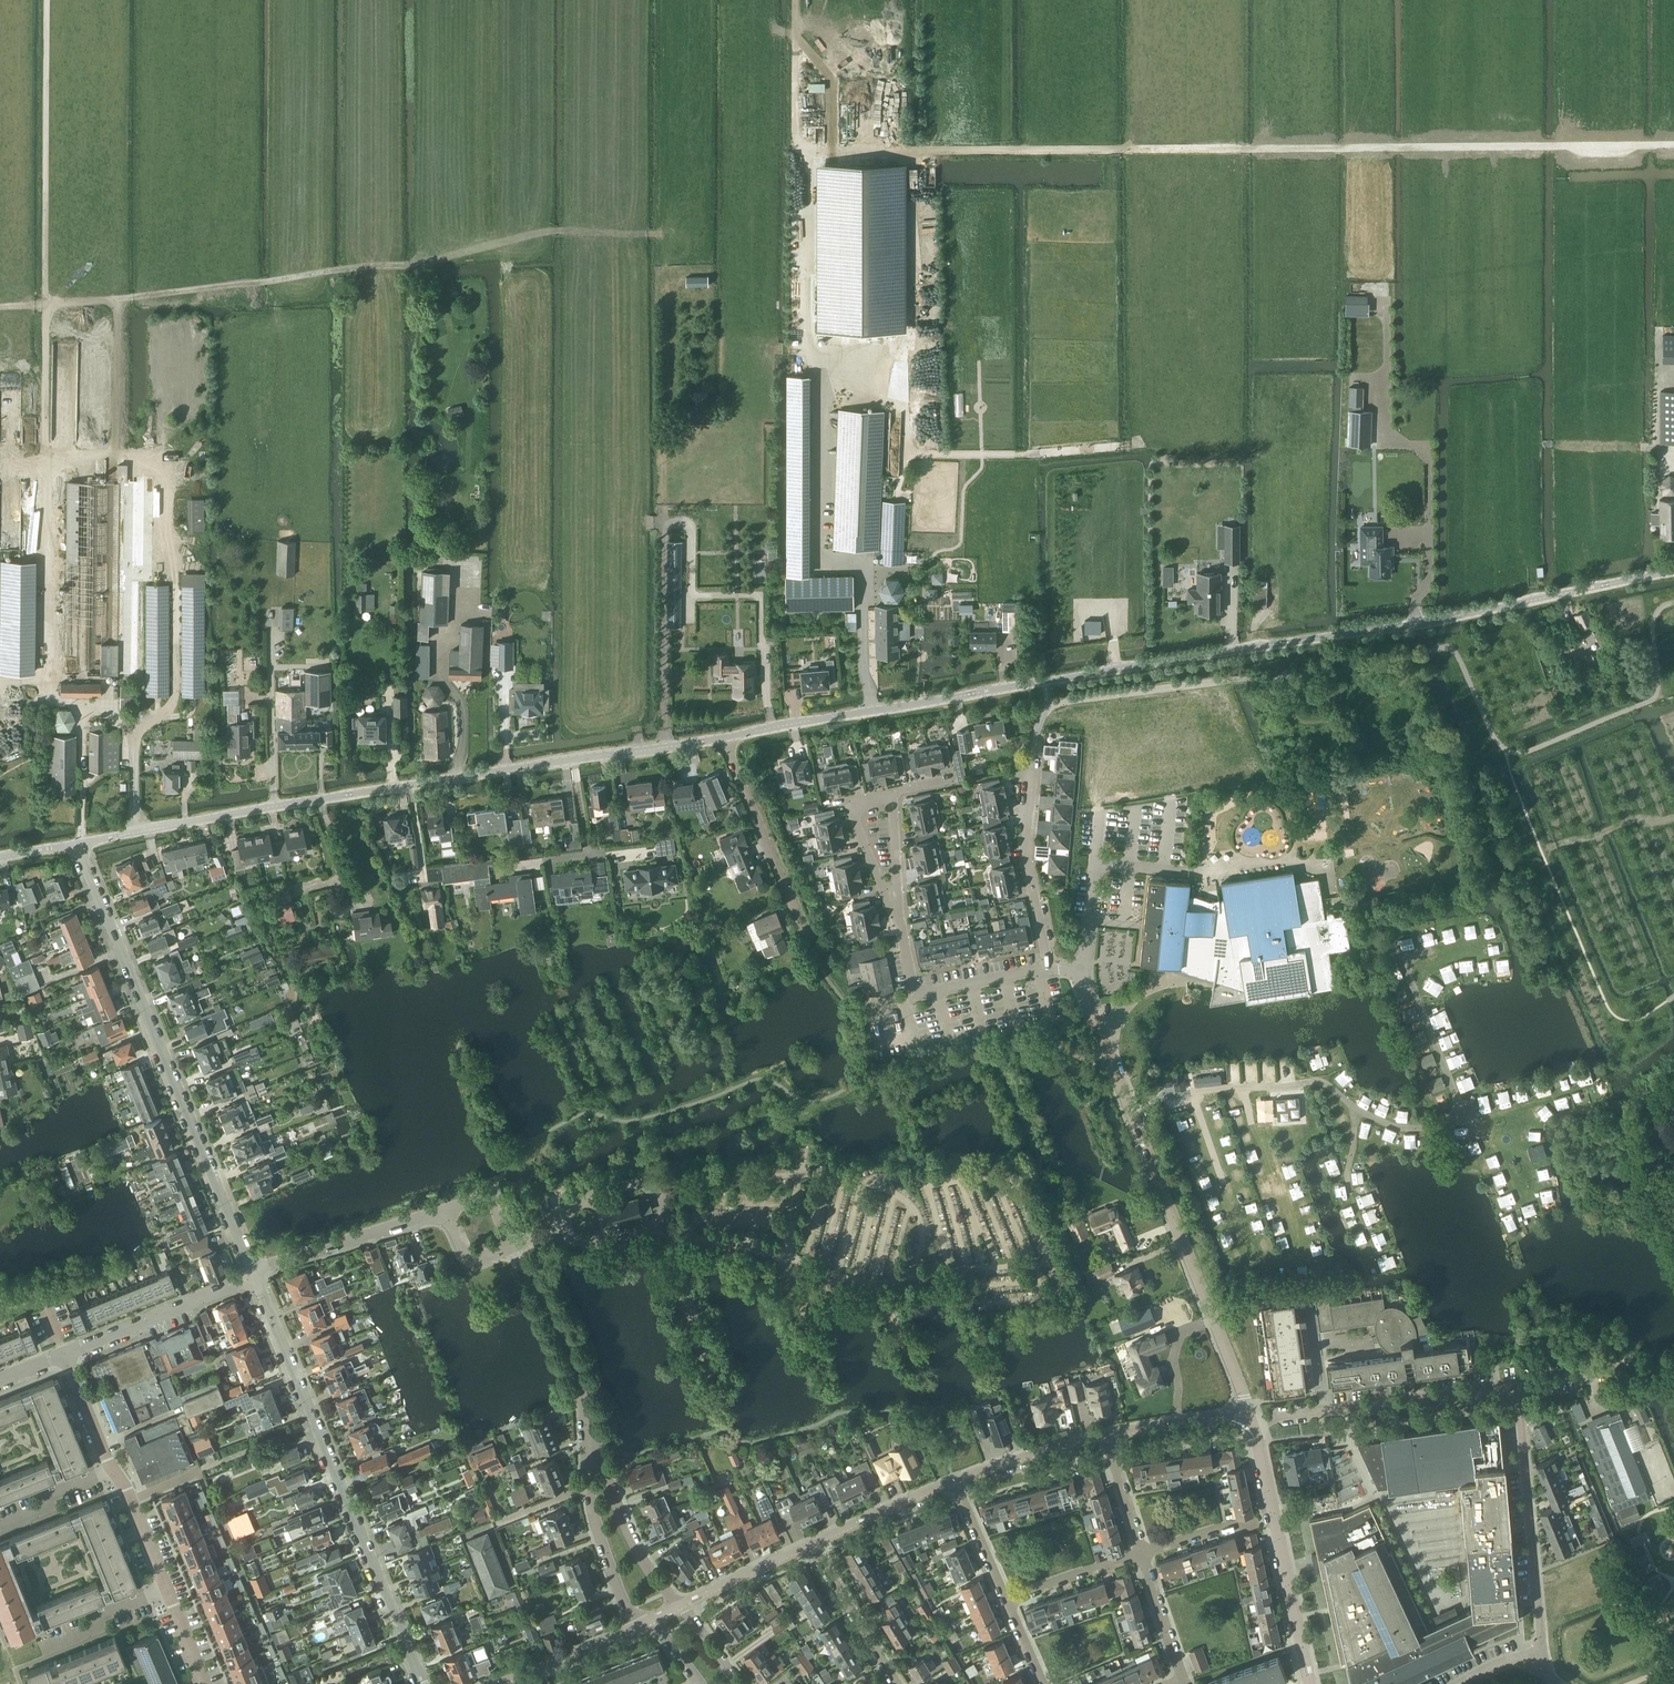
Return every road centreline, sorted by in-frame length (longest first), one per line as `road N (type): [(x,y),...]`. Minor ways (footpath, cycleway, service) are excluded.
road 1 (unclassified): [(722,739),(1445,619),(1673,571)]
road 2 (track): [(0,307),(423,265),(563,230)]
road 3 (unclassified): [(79,843),(573,760)]
road 4 (track): [(796,0),(796,361),(822,371),(820,461)]
road 5 (unclassified): [(1248,1415),(1100,1036),(1085,968)]
road 6 (track): [(54,468),(44,443),(48,0)]
road 7 (residential): [(254,1277),(79,843)]
road 8 (residential): [(423,1683),(254,1277)]
road 9 (residential): [(1465,1683),(1541,1652),(1518,1385)]
road 10 (unclassified): [(1248,1415),(1518,1385)]
road 11 (residential): [(582,1393),(593,1526),(636,1630)]
road 12 (residential): [(682,1608),(613,1494),(582,1393)]
road 13 (residential): [(1049,967),(1026,868),(1035,734)]
road 14 (residential): [(809,931),(722,739)]
road 15 (residential): [(254,1277),(447,1211)]
road 16 (residential): [(72,1352),(254,1277)]
road 17 (residential): [(1309,1683),(1274,1513)]
road 18 (residential): [(582,1393),(514,1244)]
road 19 (residential): [(898,1683),(814,1543)]
road 20 (residential): [(1109,1433),(957,1485)]
road 21 (residential): [(957,1485),(814,1543)]
road 22 (unclassified): [(573,760),(722,739)]
road 23 (residential): [(636,1630),(498,1683)]
road 24 (residential): [(814,1543),(682,1608)]
road 25 (residential): [(1006,1601),(1140,1552)]
road 26 (residential): [(1248,1415),(1109,1433)]
road 27 (residential): [(1049,967),(917,996)]
road 28 (residential): [(1182,1680),(1140,1552)]
road 29 (residential): [(118,1474),(72,1352)]
road 30 (residential): [(51,1643),(170,1598)]
road 31 (residential): [(0,1519),(118,1474)]
road 32 (residential): [(1006,1601),(957,1485)]
road 33 (residential): [(1140,1552),(1109,1433)]

